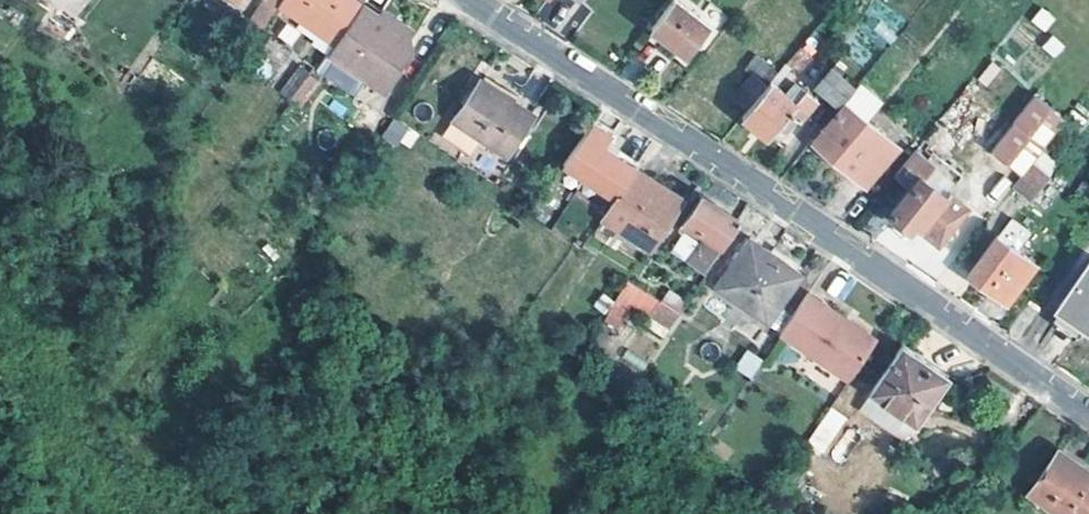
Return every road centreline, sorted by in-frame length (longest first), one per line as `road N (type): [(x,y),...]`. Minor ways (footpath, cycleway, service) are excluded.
road 1 (tertiary): [(1088,420),(459,0)]

